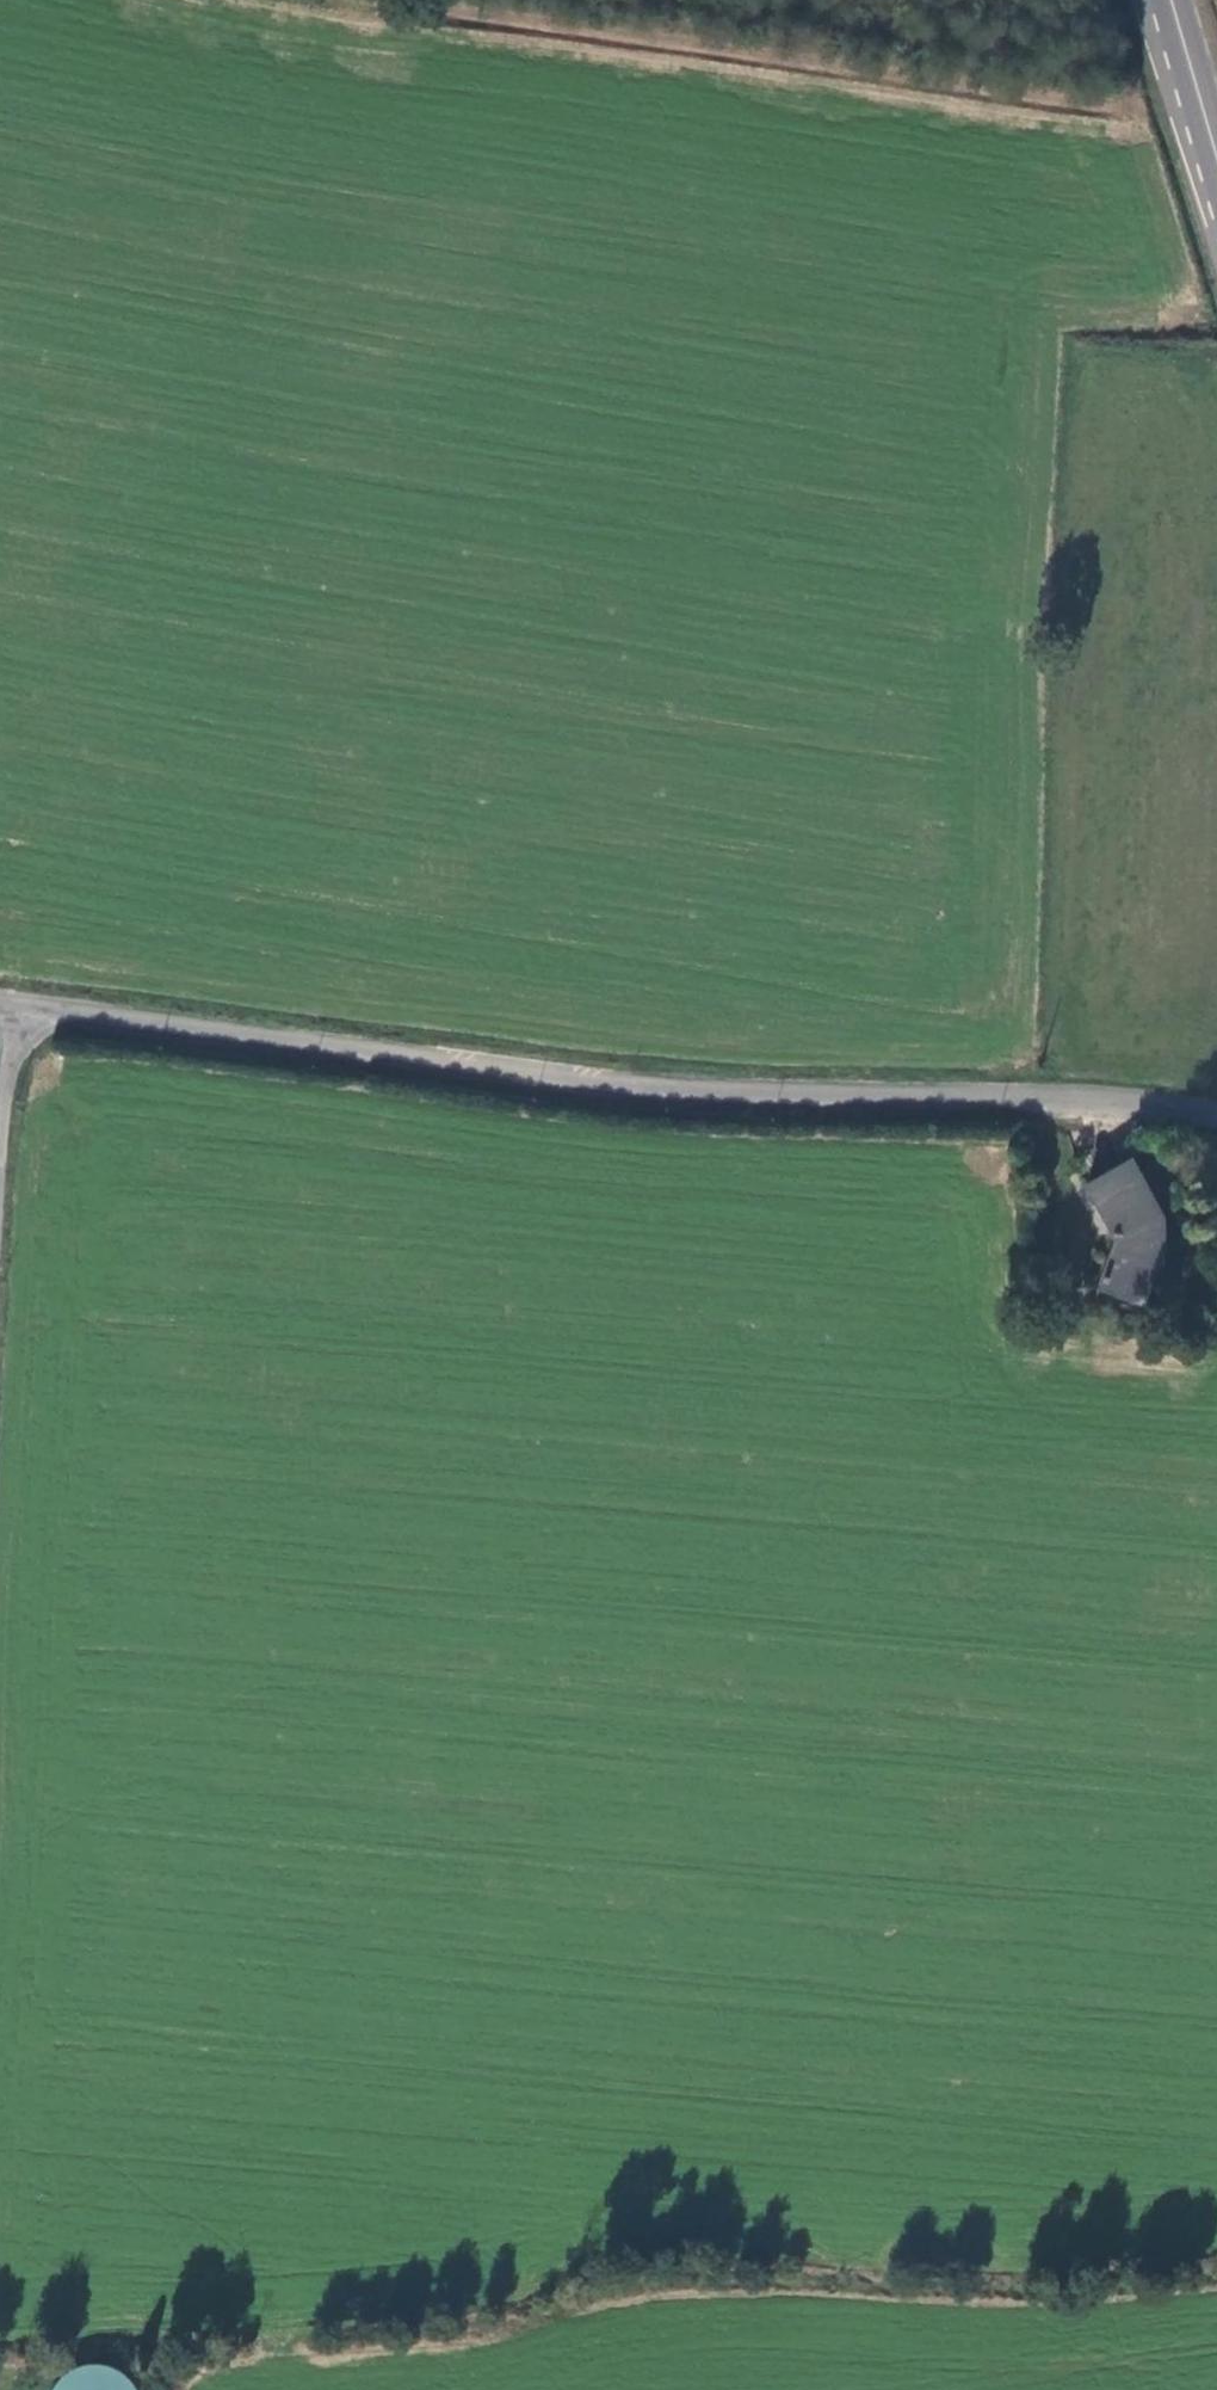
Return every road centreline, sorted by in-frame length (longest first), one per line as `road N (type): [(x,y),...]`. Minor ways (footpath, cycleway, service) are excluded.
road 1 (unclassified): [(17,1007),(578,1083),(1216,1113)]
road 2 (secondary): [(1173,0),(1216,152)]
road 3 (unclassified): [(17,1007),(0,1129)]

